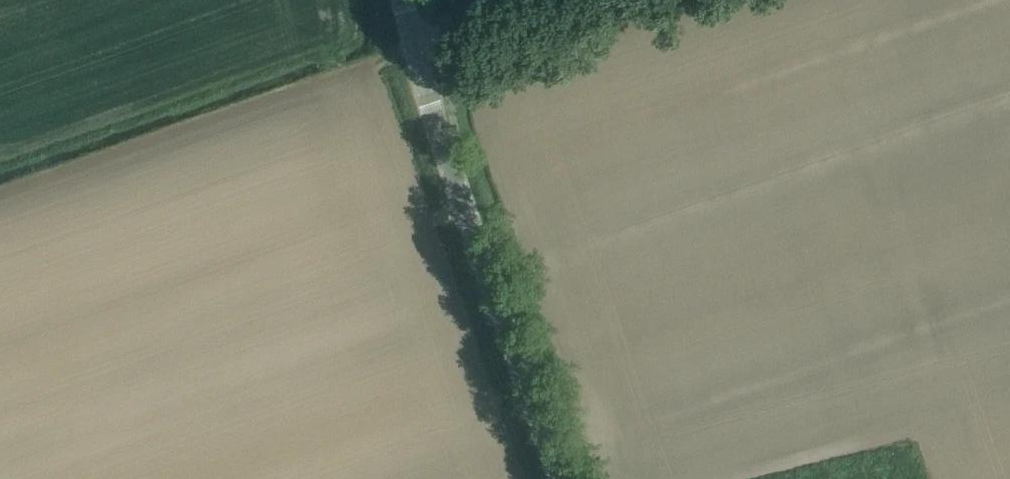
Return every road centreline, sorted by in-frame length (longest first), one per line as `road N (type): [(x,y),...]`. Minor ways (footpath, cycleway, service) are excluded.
road 1 (unclassified): [(560,478),(419,60)]
road 2 (unclassified): [(419,60),(589,0)]

